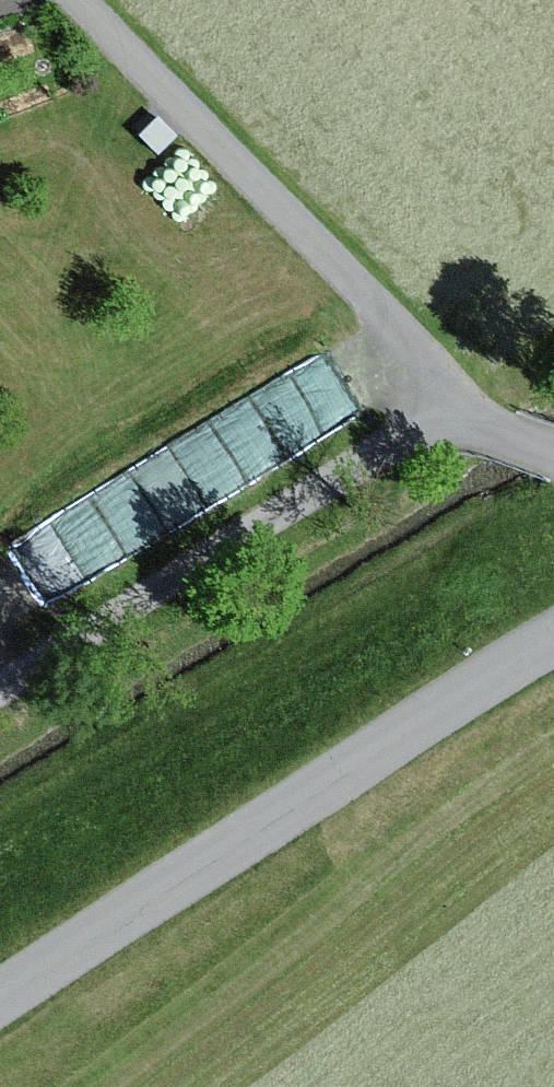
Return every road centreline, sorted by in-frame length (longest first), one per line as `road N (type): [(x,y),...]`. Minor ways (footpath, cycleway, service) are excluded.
road 1 (track): [(553,453),(464,402),(70,0)]
road 2 (unclassified): [(553,666),(0,1011)]
road 3 (track): [(464,402),(0,690)]

